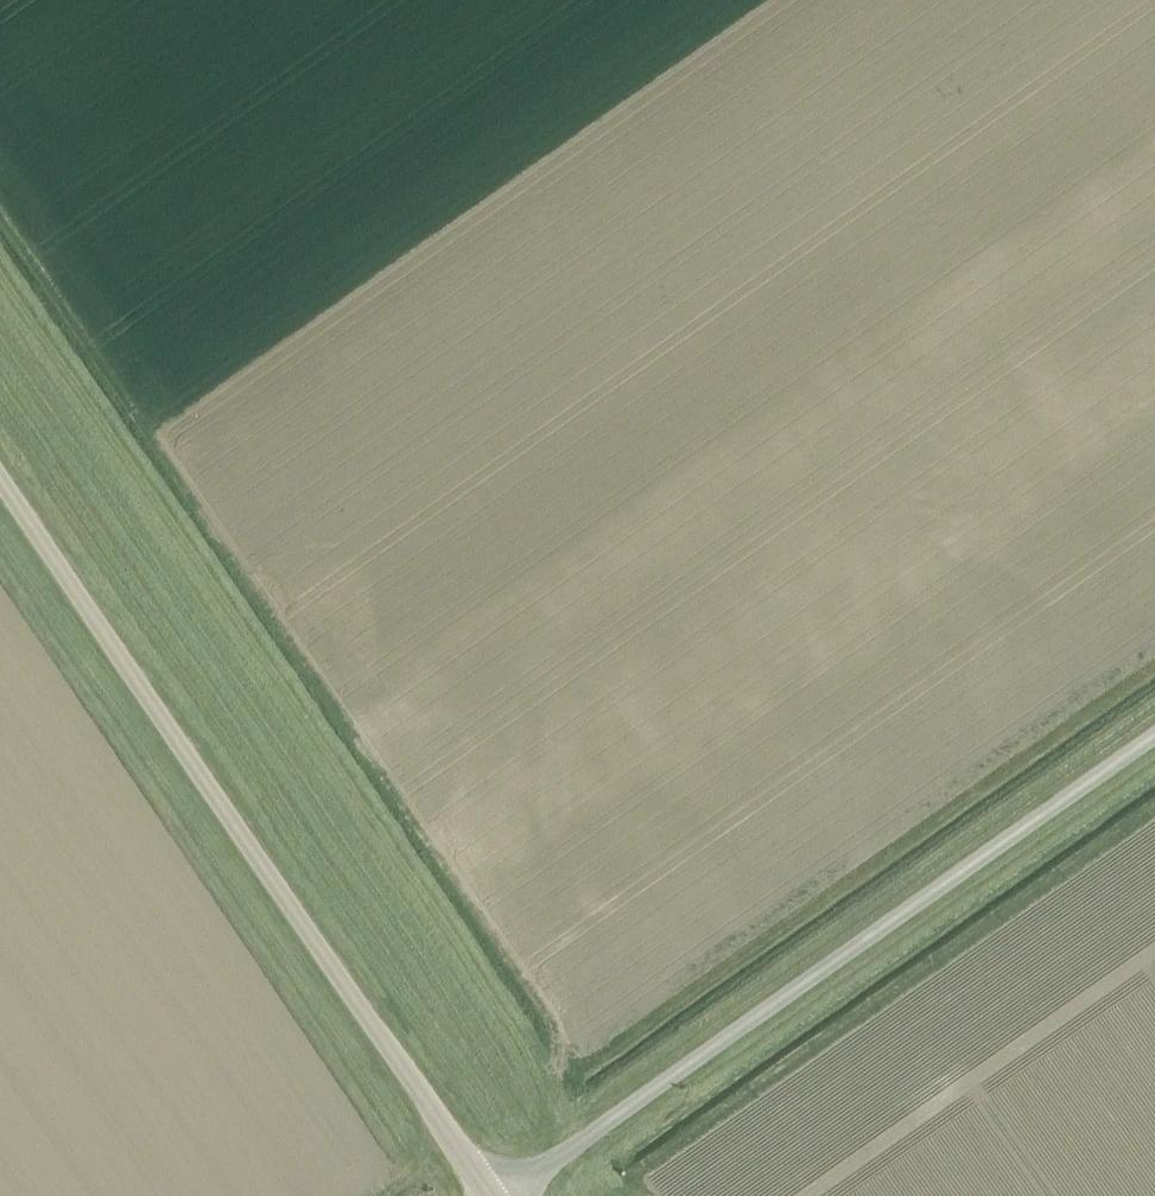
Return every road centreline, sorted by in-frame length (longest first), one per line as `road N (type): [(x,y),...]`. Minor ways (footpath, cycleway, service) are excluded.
road 1 (unclassified): [(496,1195),(0,481)]
road 2 (unclassified): [(505,1195),(1154,732)]

